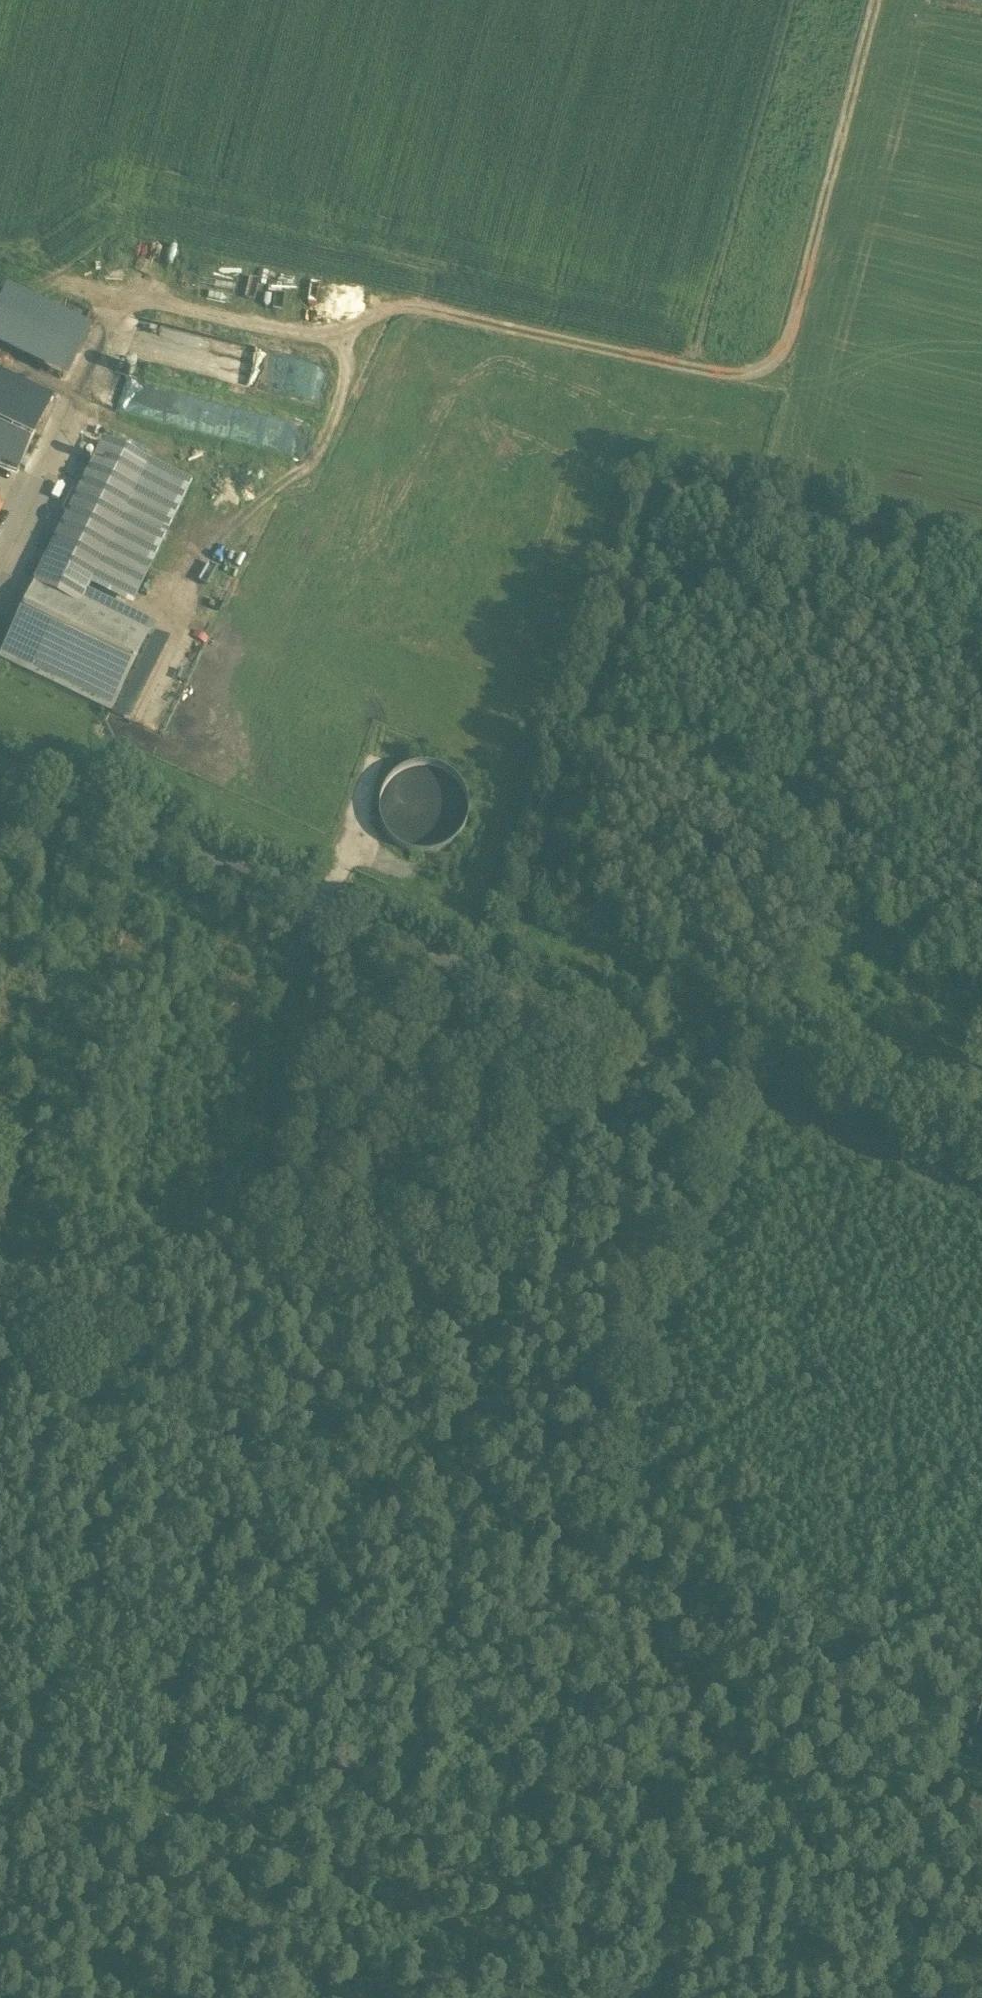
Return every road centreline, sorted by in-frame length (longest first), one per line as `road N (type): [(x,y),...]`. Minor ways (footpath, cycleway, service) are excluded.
road 1 (unclassified): [(0,762),(981,1197)]

